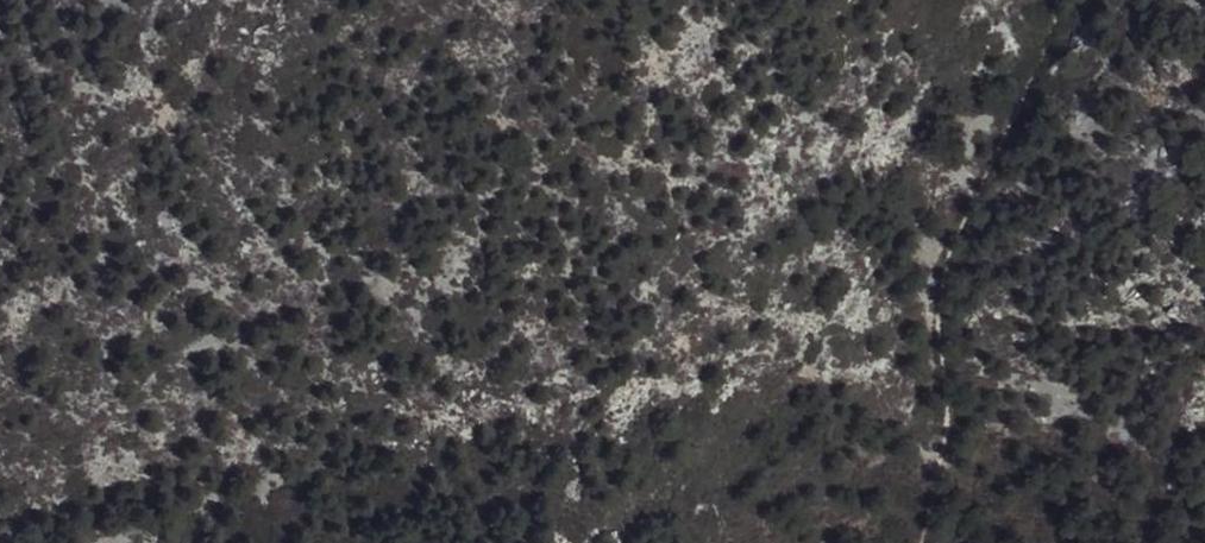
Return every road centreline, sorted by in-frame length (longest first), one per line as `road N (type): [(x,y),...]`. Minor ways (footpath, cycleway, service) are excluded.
road 1 (track): [(1052,0),(1040,58),(950,248),(945,449),(913,542)]

